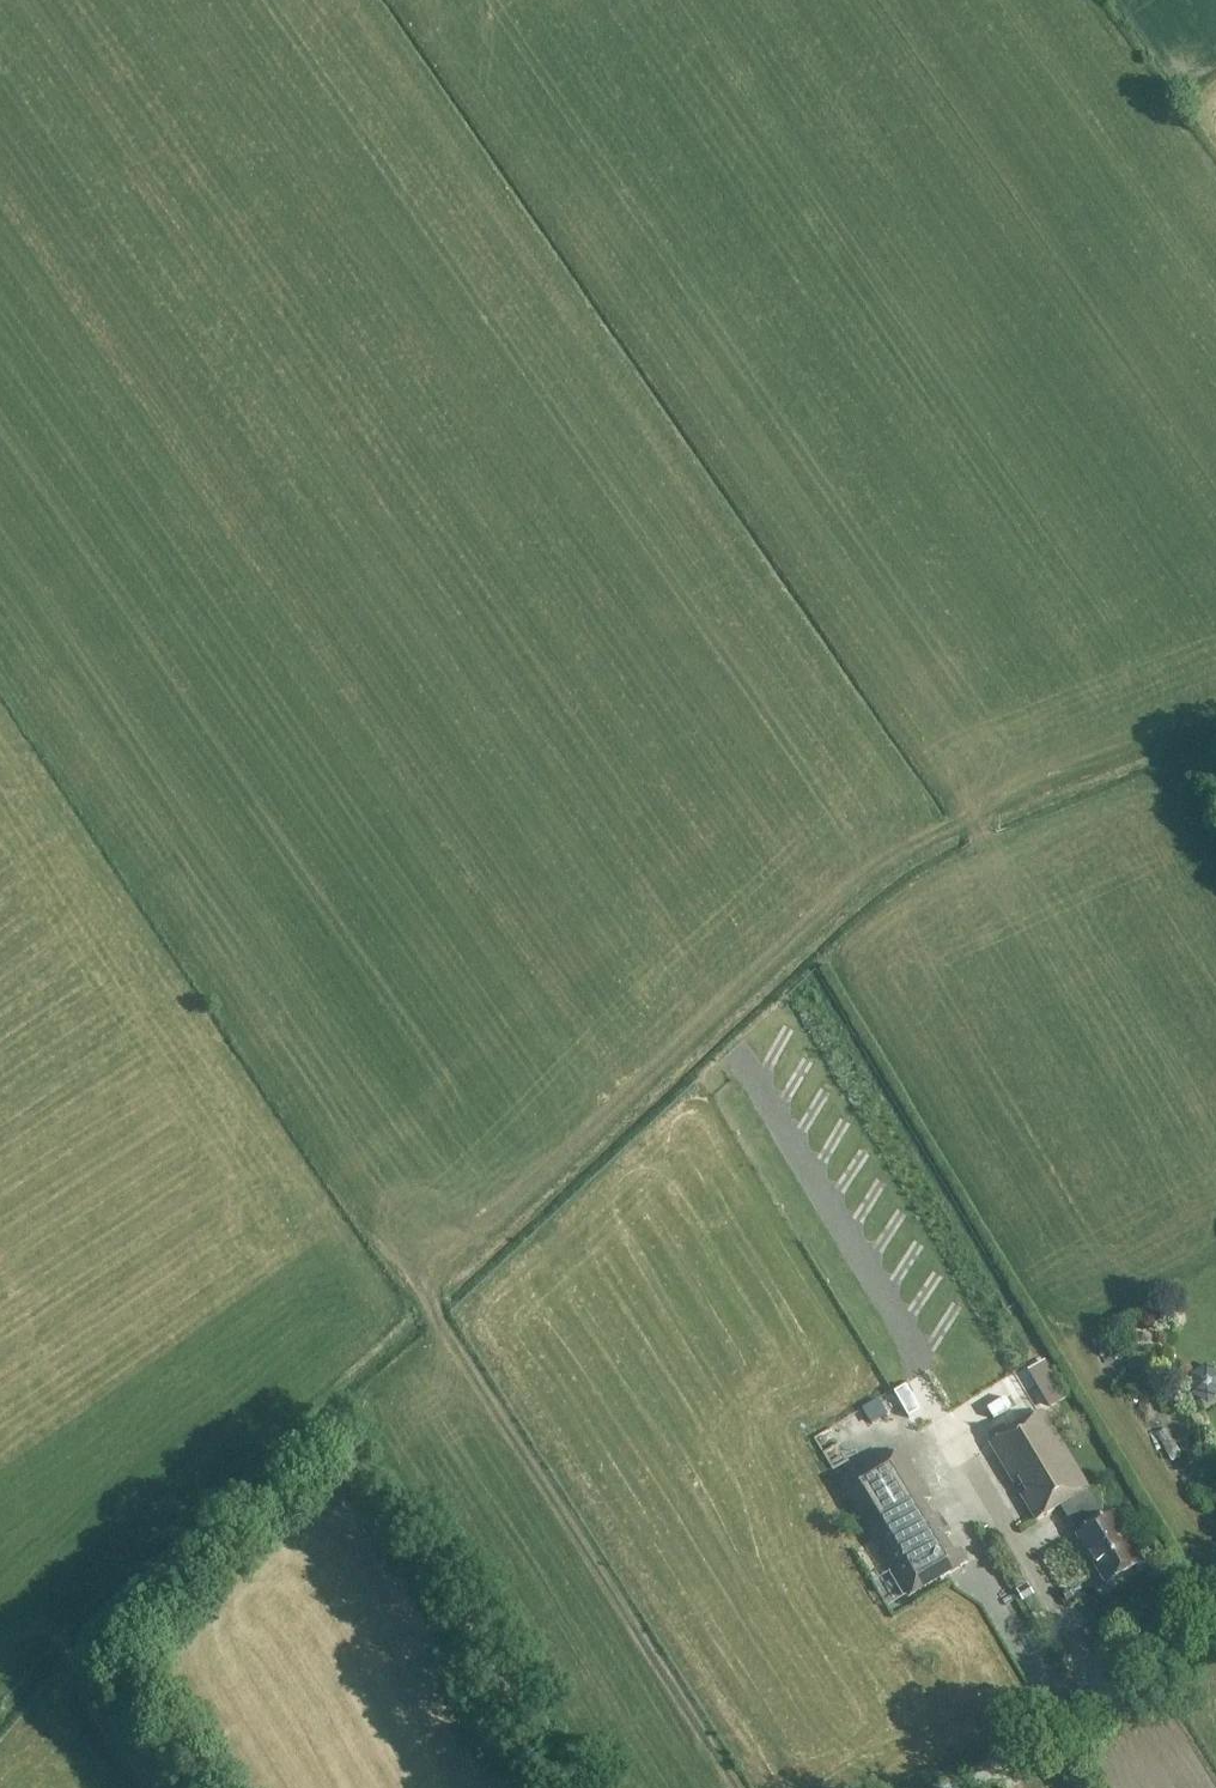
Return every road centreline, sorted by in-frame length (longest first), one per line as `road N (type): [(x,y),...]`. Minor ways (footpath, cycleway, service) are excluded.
road 1 (track): [(743,1787),(445,1312)]
road 2 (unclassified): [(956,1787),(1215,1630)]

